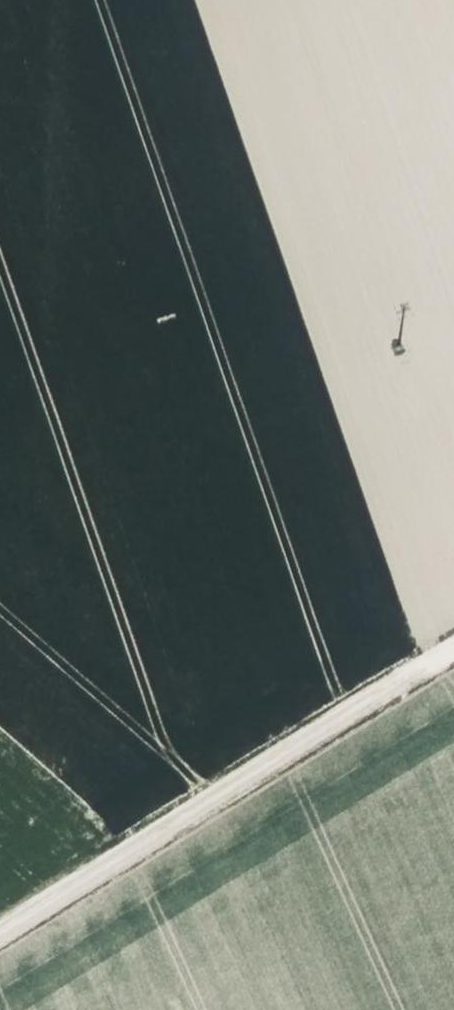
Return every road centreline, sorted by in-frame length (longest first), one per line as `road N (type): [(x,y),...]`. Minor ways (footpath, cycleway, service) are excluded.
road 1 (track): [(453,654),(0,940)]

